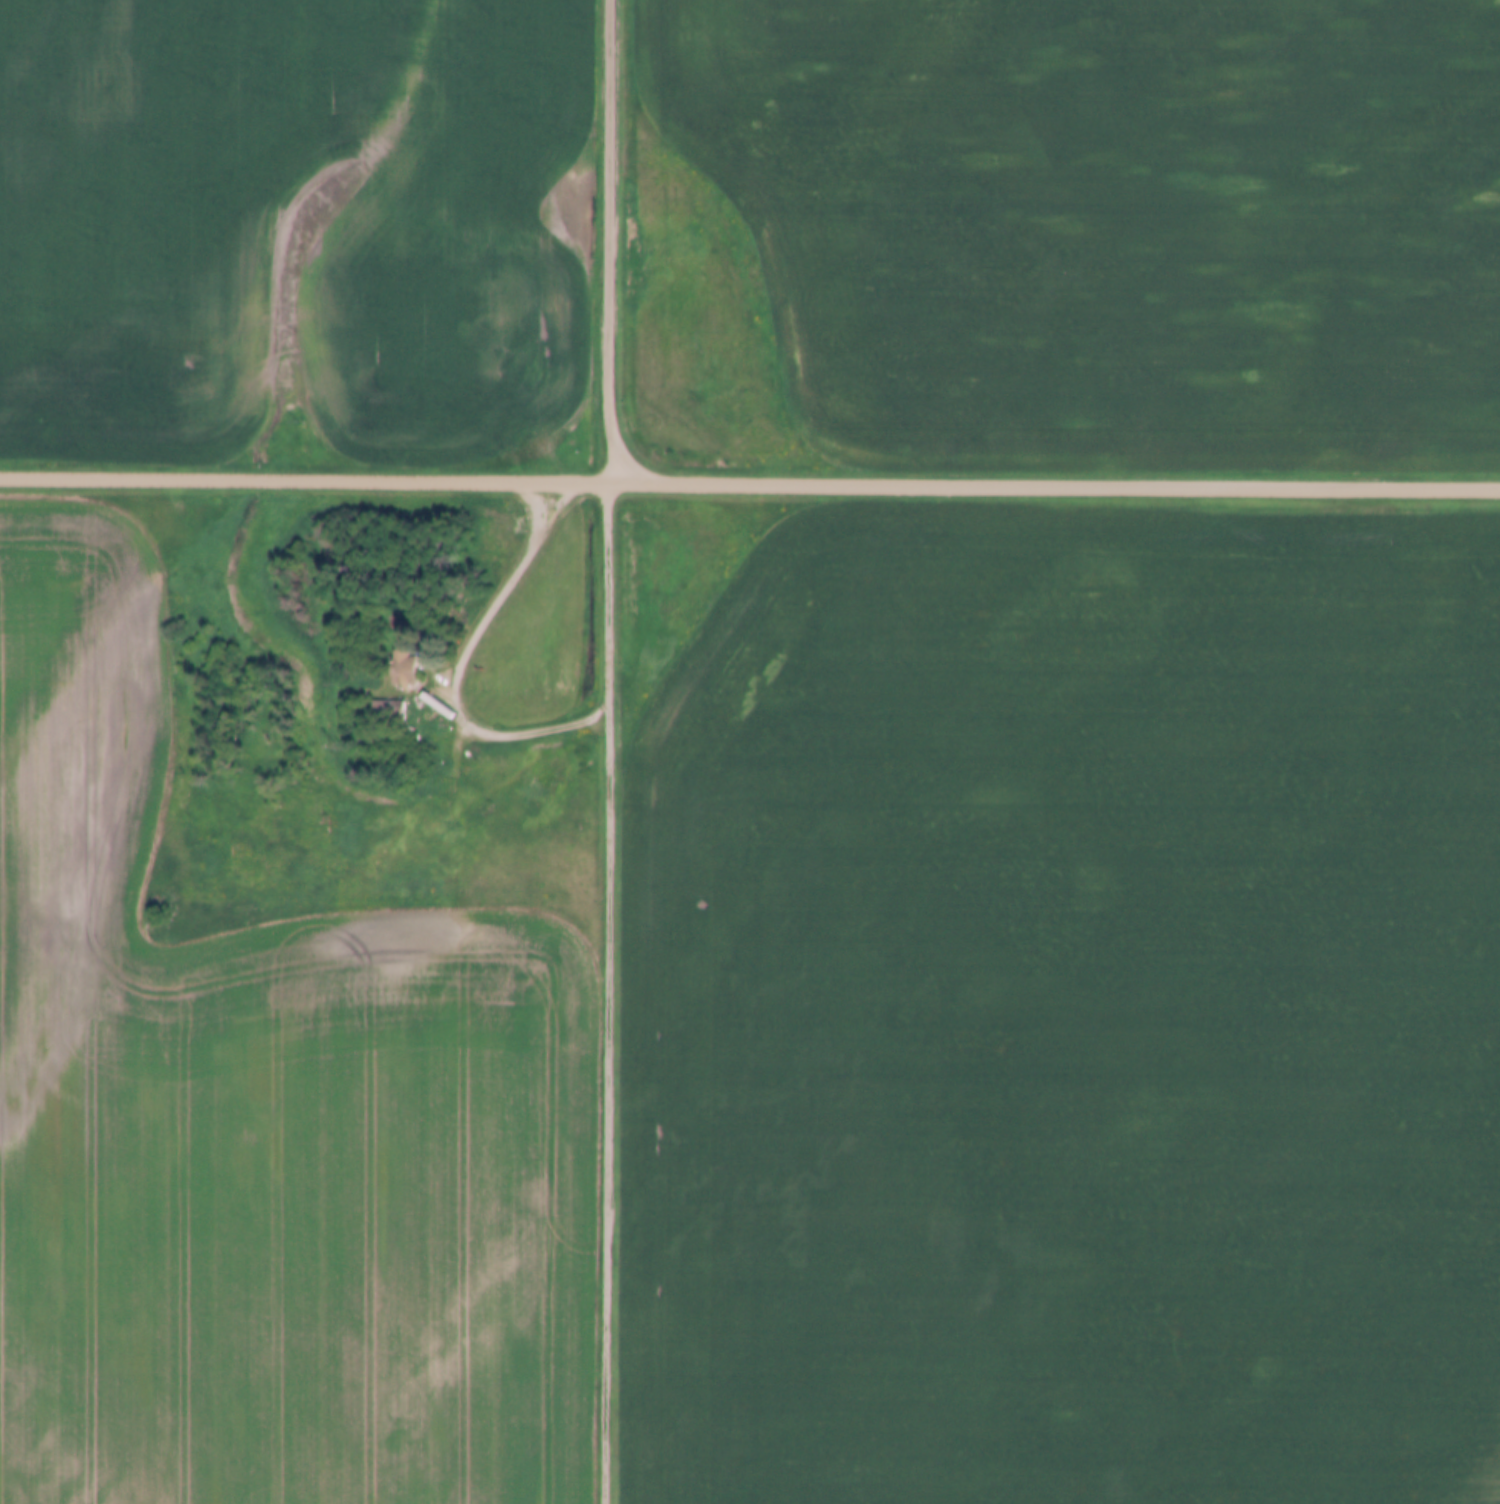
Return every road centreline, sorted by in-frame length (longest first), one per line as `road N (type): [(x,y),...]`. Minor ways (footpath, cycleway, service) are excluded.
road 1 (residential): [(0,474),(1499,484)]
road 2 (track): [(608,1503),(613,694)]
road 3 (track): [(613,477),(615,0)]

